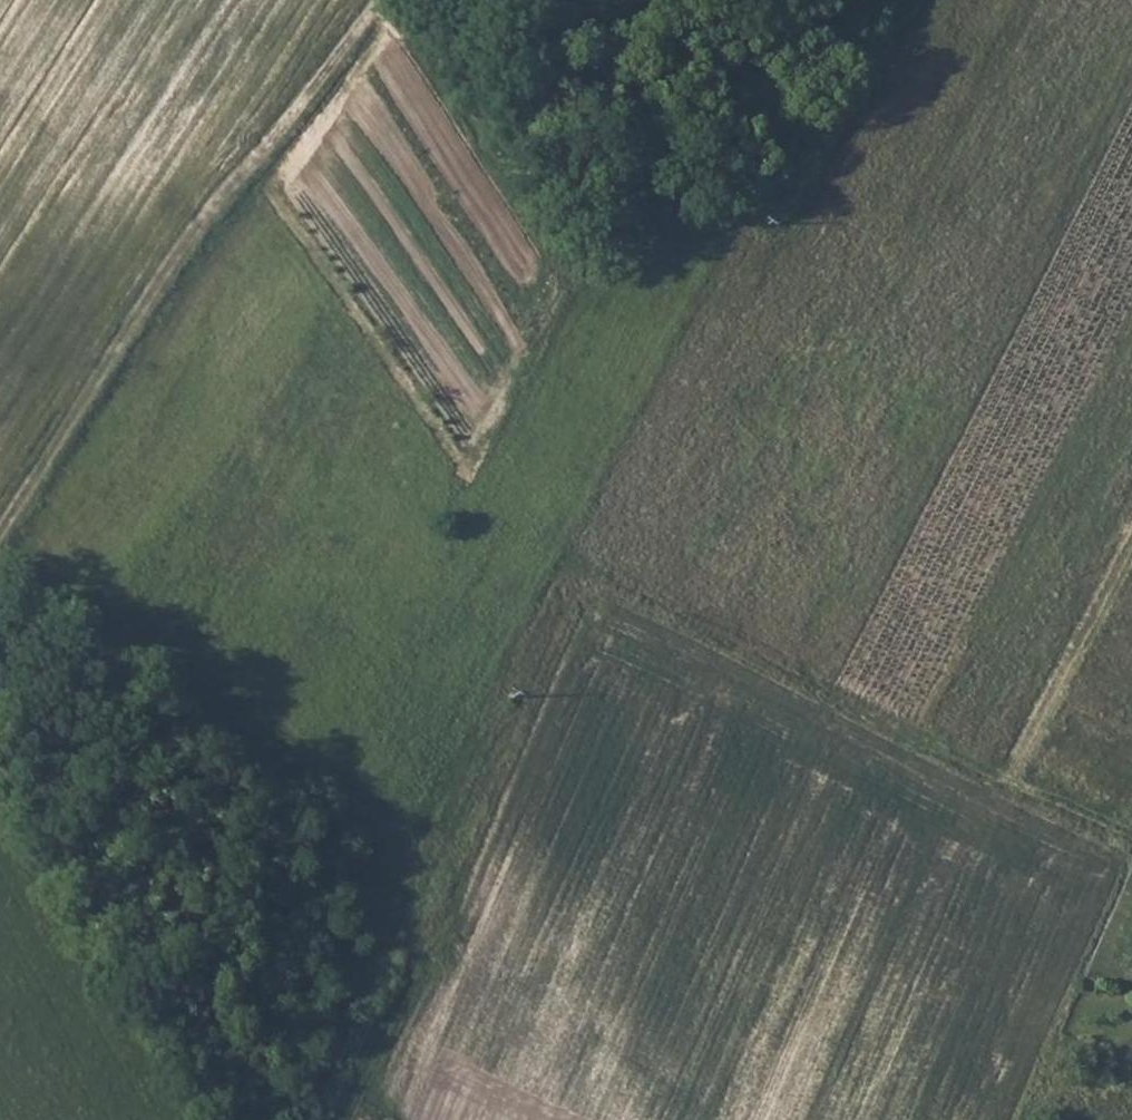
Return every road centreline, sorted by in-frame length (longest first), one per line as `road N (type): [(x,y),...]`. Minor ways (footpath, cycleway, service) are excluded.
road 1 (track): [(390,0),(167,275),(0,534)]
road 2 (track): [(1131,844),(1008,788),(570,561)]

